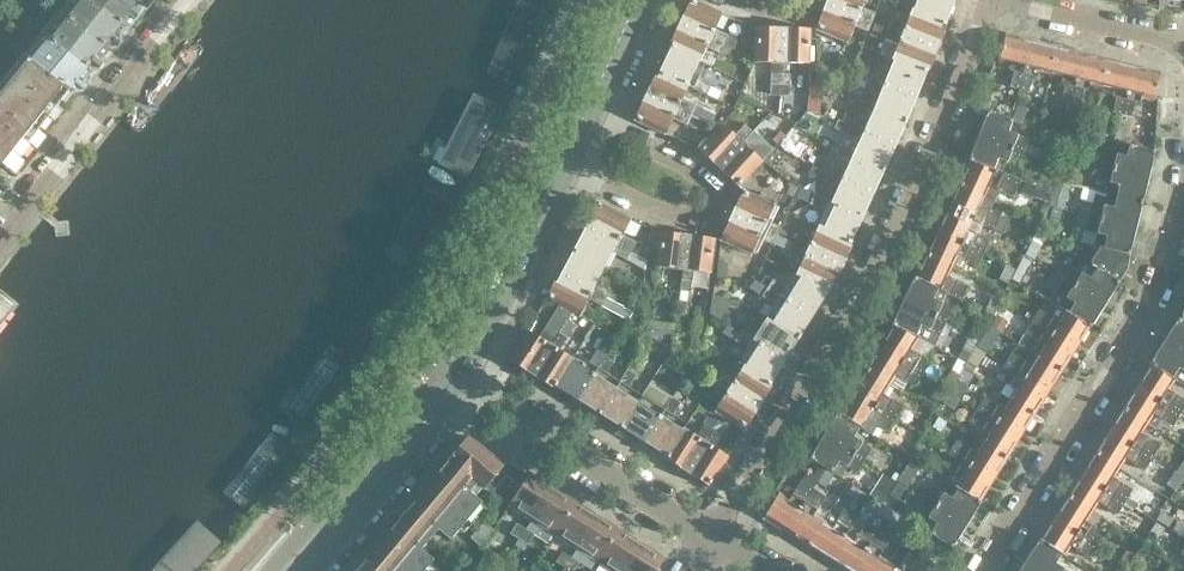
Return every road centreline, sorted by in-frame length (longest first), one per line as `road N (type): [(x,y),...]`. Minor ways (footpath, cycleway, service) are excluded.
road 1 (residential): [(713,541),(924,173),(990,0)]
road 2 (residential): [(984,570),(1151,298),(1183,208)]
road 3 (residential): [(582,121),(697,174),(723,199),(709,227),(672,222),(559,170)]
road 4 (residential): [(713,541),(456,382)]
road 5 (residential): [(0,231),(173,0)]
road 6 (secondary): [(290,570),(456,382)]
road 7 (secondary): [(456,382),(559,170)]
road 8 (residential): [(1183,55),(1173,43),(998,0)]
road 9 (secondary): [(582,121),(638,0)]

